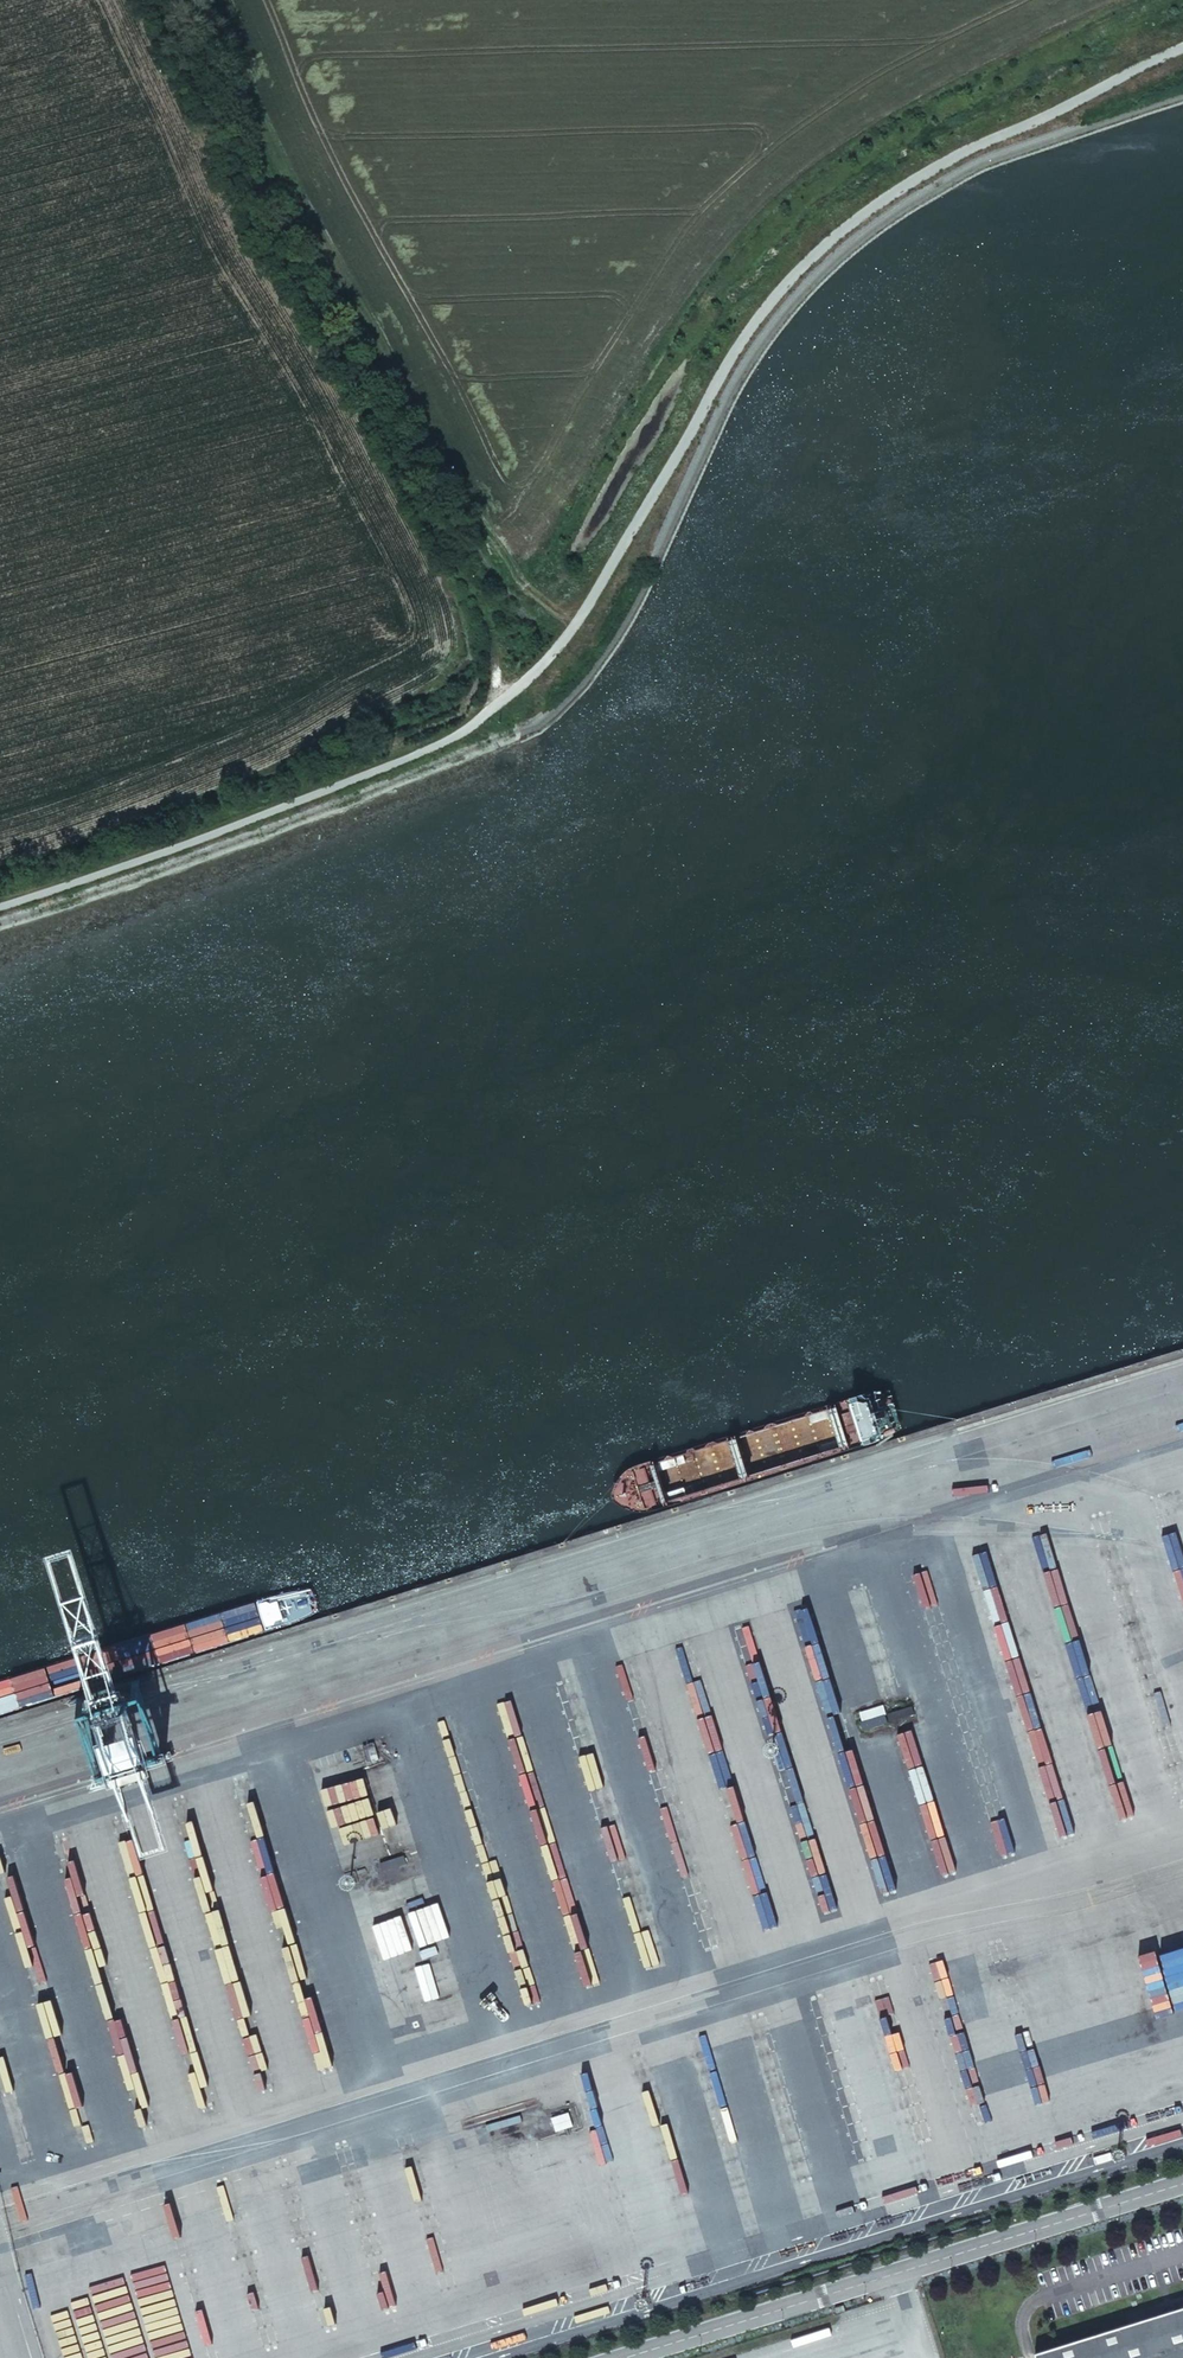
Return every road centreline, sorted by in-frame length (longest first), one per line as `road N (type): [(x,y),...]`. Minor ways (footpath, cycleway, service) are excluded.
road 1 (track): [(505,700),(481,592),(247,180),(164,0)]

